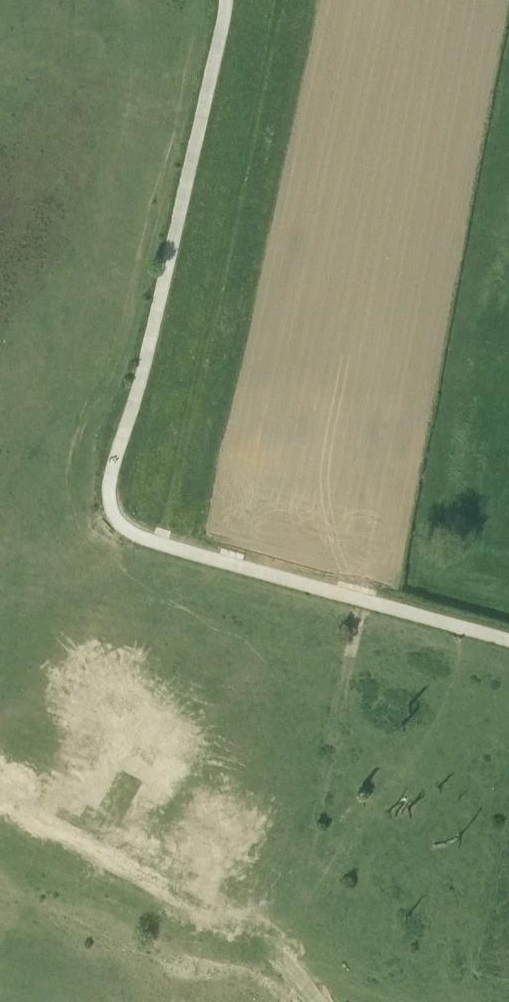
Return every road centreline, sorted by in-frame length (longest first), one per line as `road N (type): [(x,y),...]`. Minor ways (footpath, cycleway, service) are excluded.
road 1 (track): [(282,0),(158,544)]

